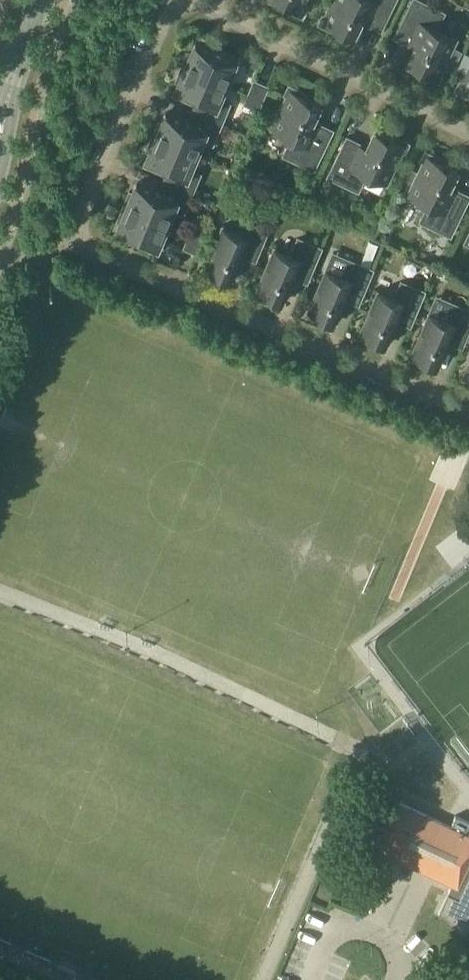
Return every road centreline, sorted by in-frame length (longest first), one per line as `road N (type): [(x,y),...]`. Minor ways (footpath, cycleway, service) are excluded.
road 1 (residential): [(468,410),(100,256),(79,234),(165,15),(180,3),(201,3),(468,133)]
road 2 (tertiary): [(0,133),(40,0)]

